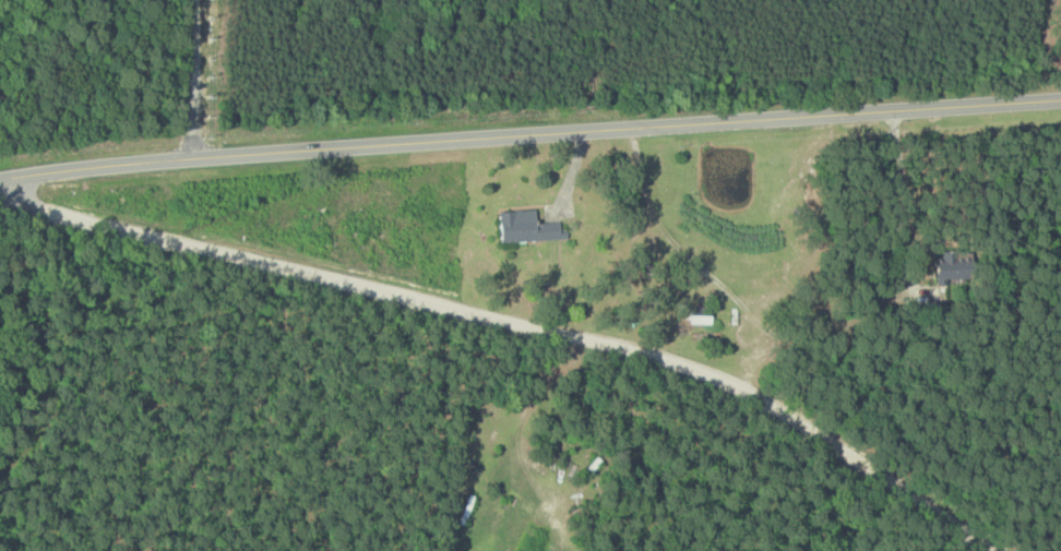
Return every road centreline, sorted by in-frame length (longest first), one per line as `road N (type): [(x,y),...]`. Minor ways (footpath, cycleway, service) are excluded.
road 1 (tertiary): [(1060,101),(249,153),(0,180)]
road 2 (residential): [(985,550),(744,398),(668,367),(252,265),(0,190)]

